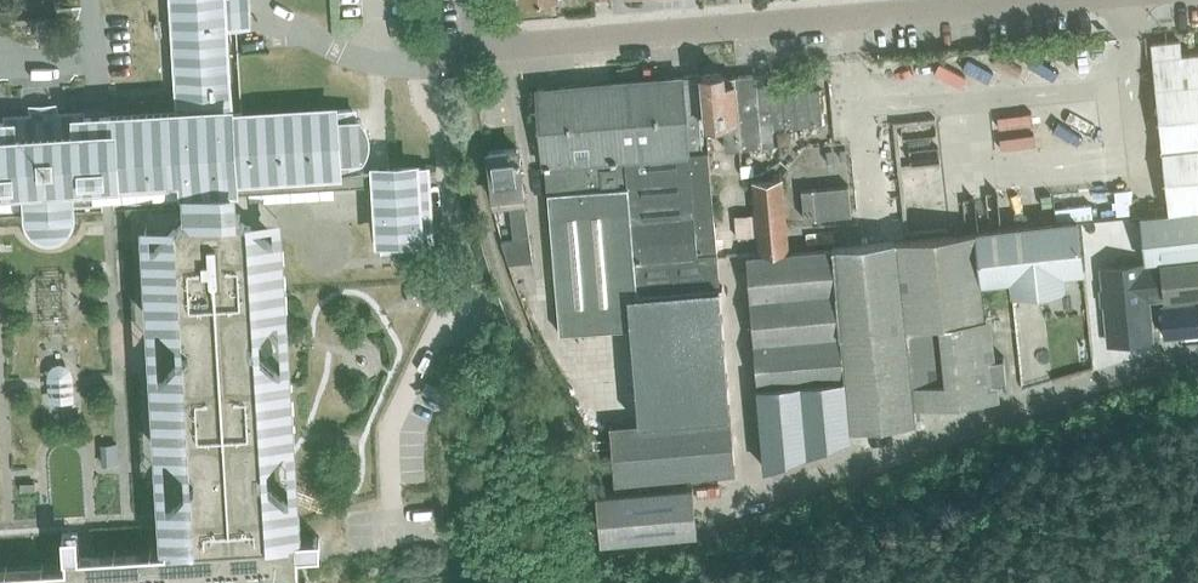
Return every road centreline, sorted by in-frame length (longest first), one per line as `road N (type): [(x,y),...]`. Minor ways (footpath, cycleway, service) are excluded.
road 1 (residential): [(471,50),(999,0)]
road 2 (residential): [(749,486),(799,481),(1142,364),(1197,357)]

